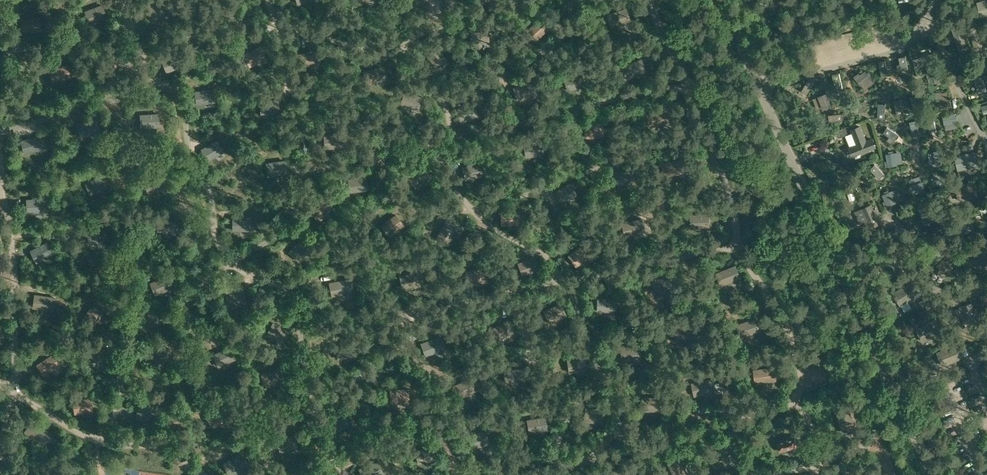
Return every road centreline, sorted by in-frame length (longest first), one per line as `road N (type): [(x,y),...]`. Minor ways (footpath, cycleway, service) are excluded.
road 1 (unclassified): [(933,474),(721,0)]

